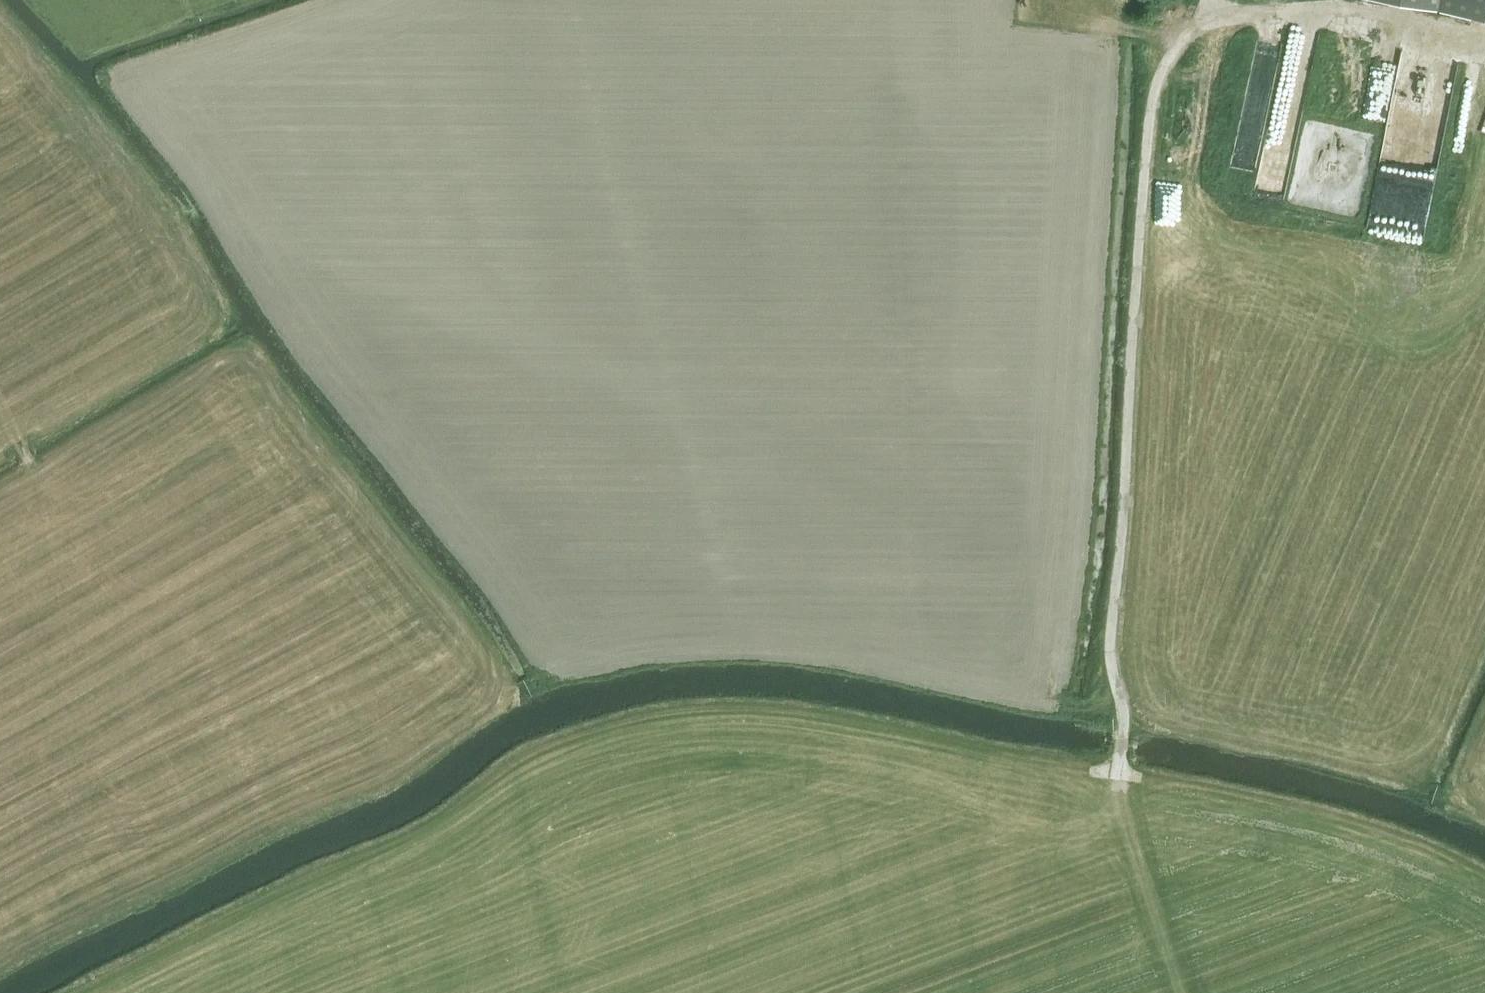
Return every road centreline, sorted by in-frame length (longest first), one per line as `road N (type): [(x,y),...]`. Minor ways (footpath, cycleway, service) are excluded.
road 1 (track): [(1208,0),(1201,24),(1161,73),(1148,126),(1111,644),(1124,723),(1117,777)]
road 2 (track): [(1201,24),(1267,9),(1484,31)]

